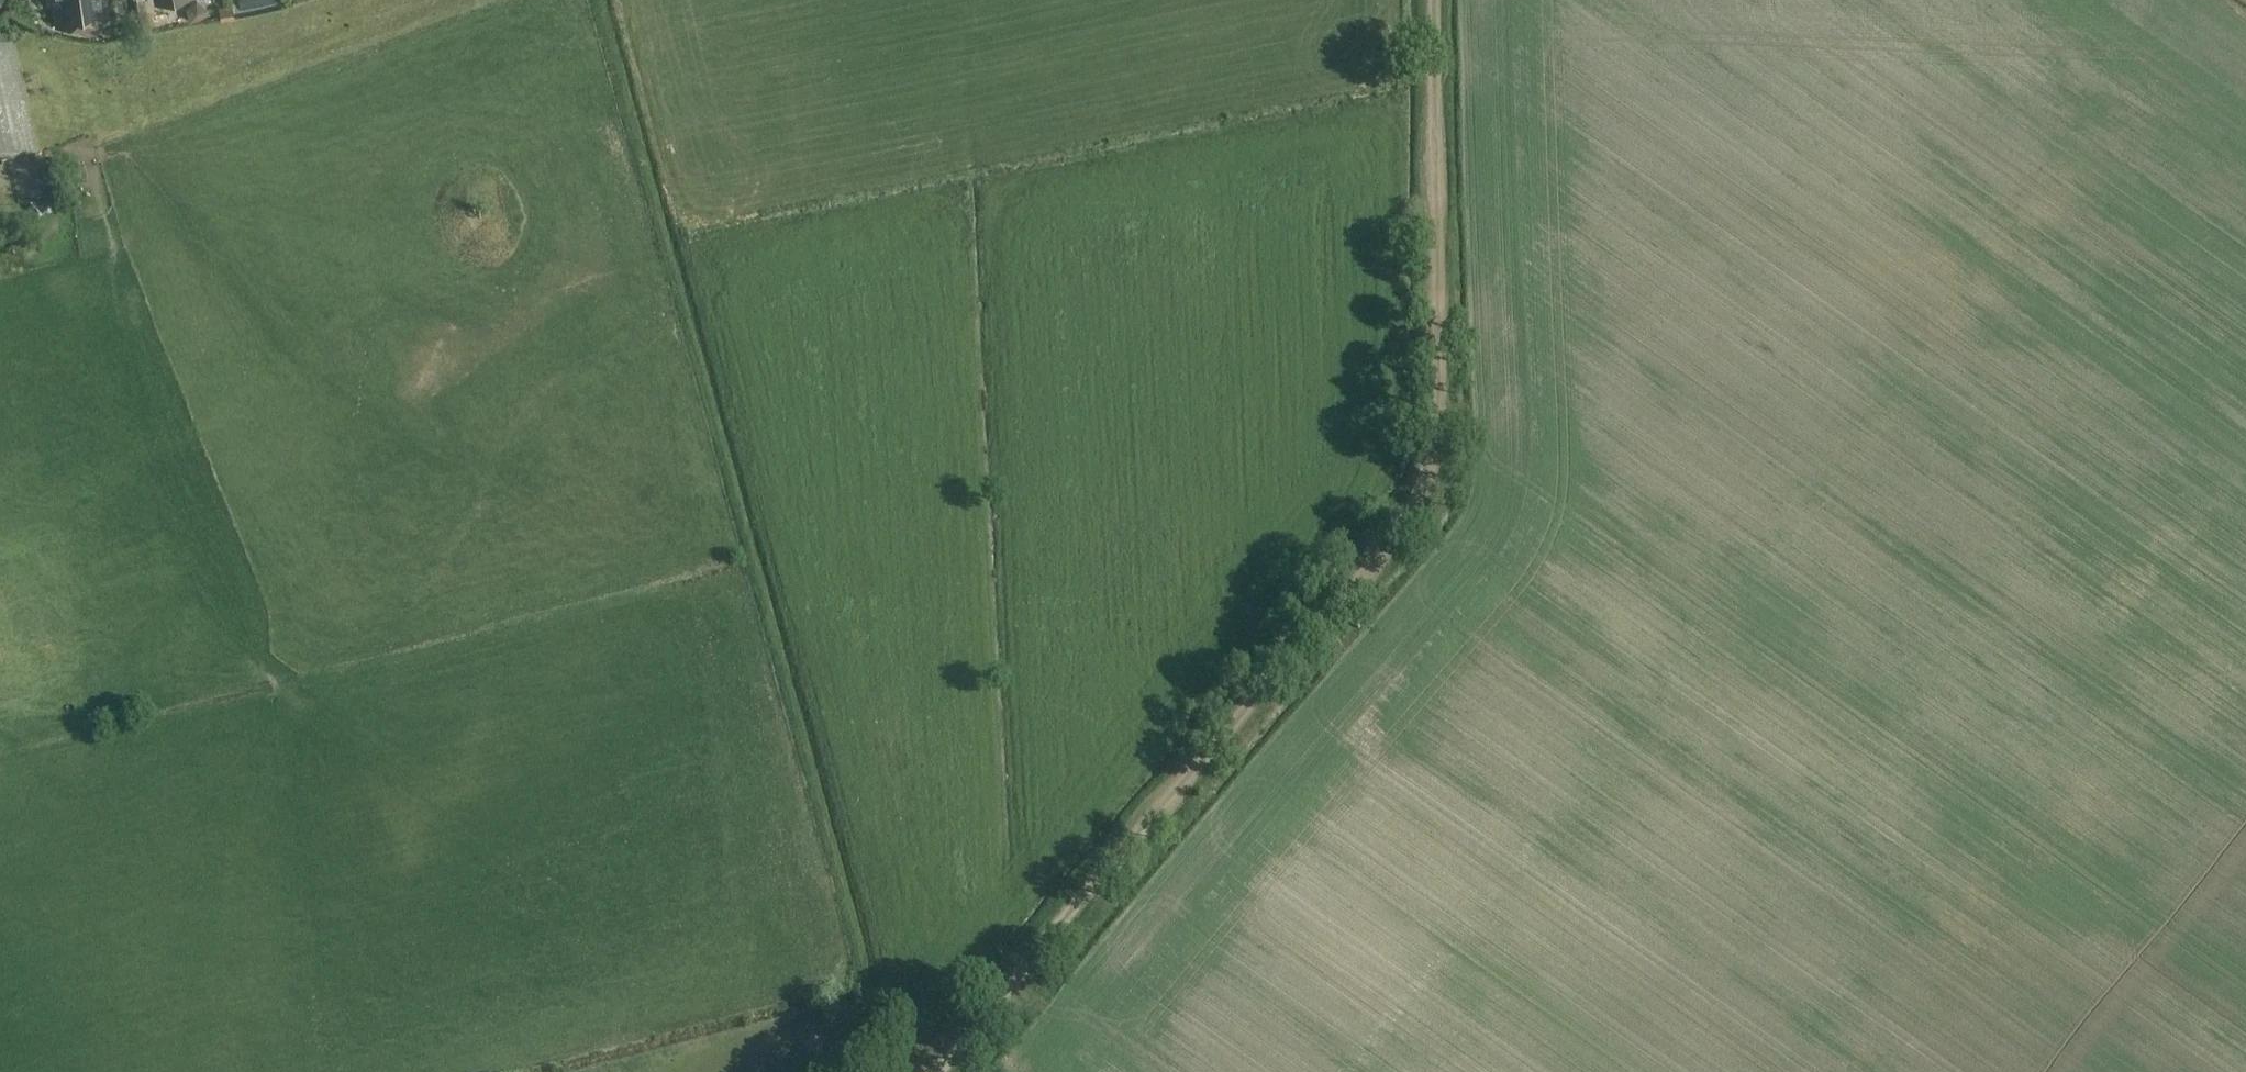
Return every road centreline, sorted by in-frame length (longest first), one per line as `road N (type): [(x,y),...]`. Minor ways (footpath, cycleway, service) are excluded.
road 1 (track): [(931,1071),(1400,524),(1422,484),(1434,439),(1433,0)]

